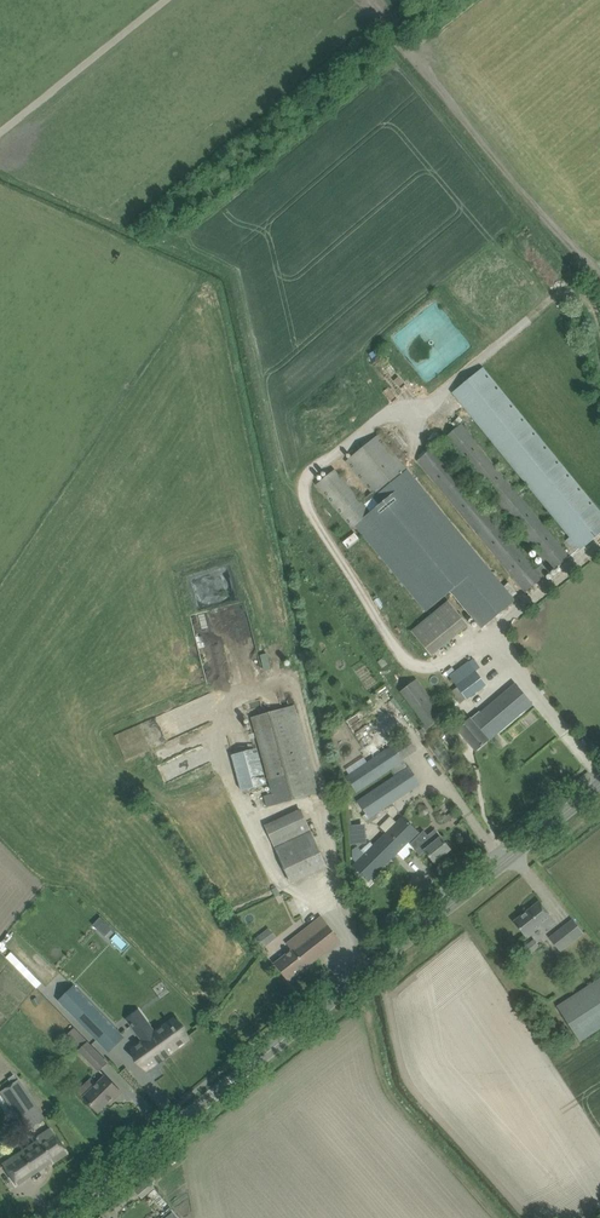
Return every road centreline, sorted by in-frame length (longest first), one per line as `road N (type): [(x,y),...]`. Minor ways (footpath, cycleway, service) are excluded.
road 1 (tertiary): [(61,1217),(599,780)]
road 2 (track): [(168,0),(0,135)]

